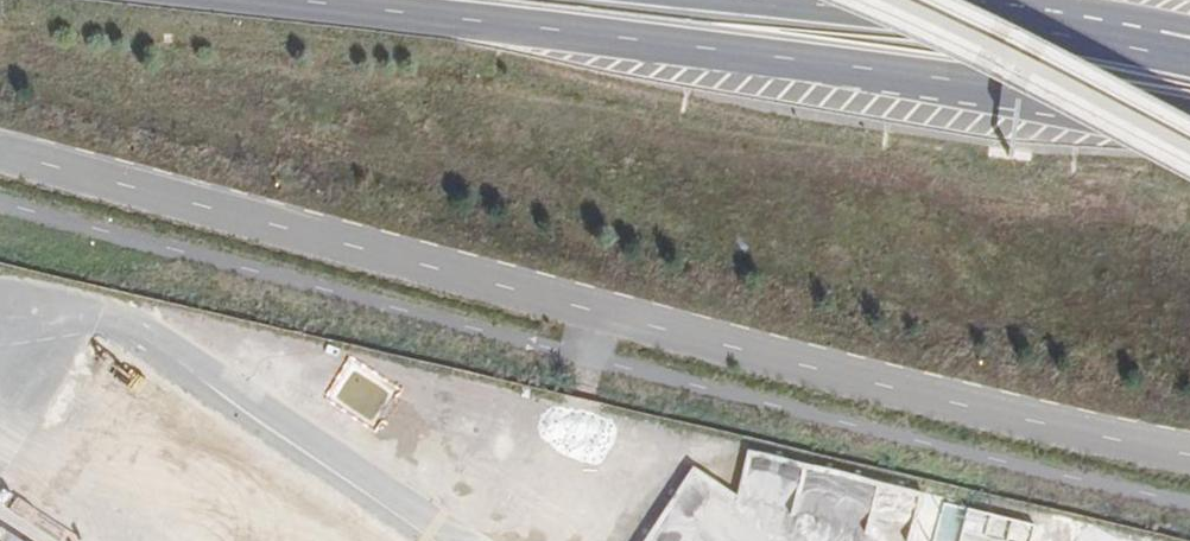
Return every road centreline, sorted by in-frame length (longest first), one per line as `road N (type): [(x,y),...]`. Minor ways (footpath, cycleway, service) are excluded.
road 1 (primary): [(291,0),(1169,109)]
road 2 (primary): [(1189,64),(952,22)]
road 3 (primary): [(1189,28),(1116,13),(952,22)]
road 4 (primary): [(952,22),(751,0)]

